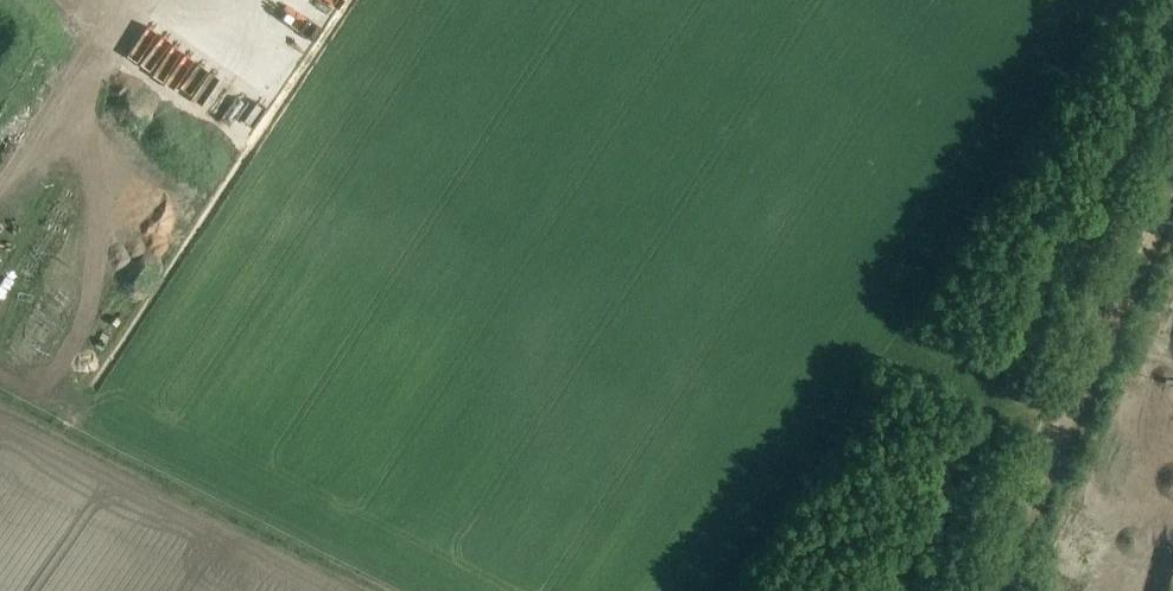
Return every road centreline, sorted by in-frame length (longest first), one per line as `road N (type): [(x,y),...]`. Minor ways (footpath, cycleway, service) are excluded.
road 1 (track): [(987,590),(1172,189)]

